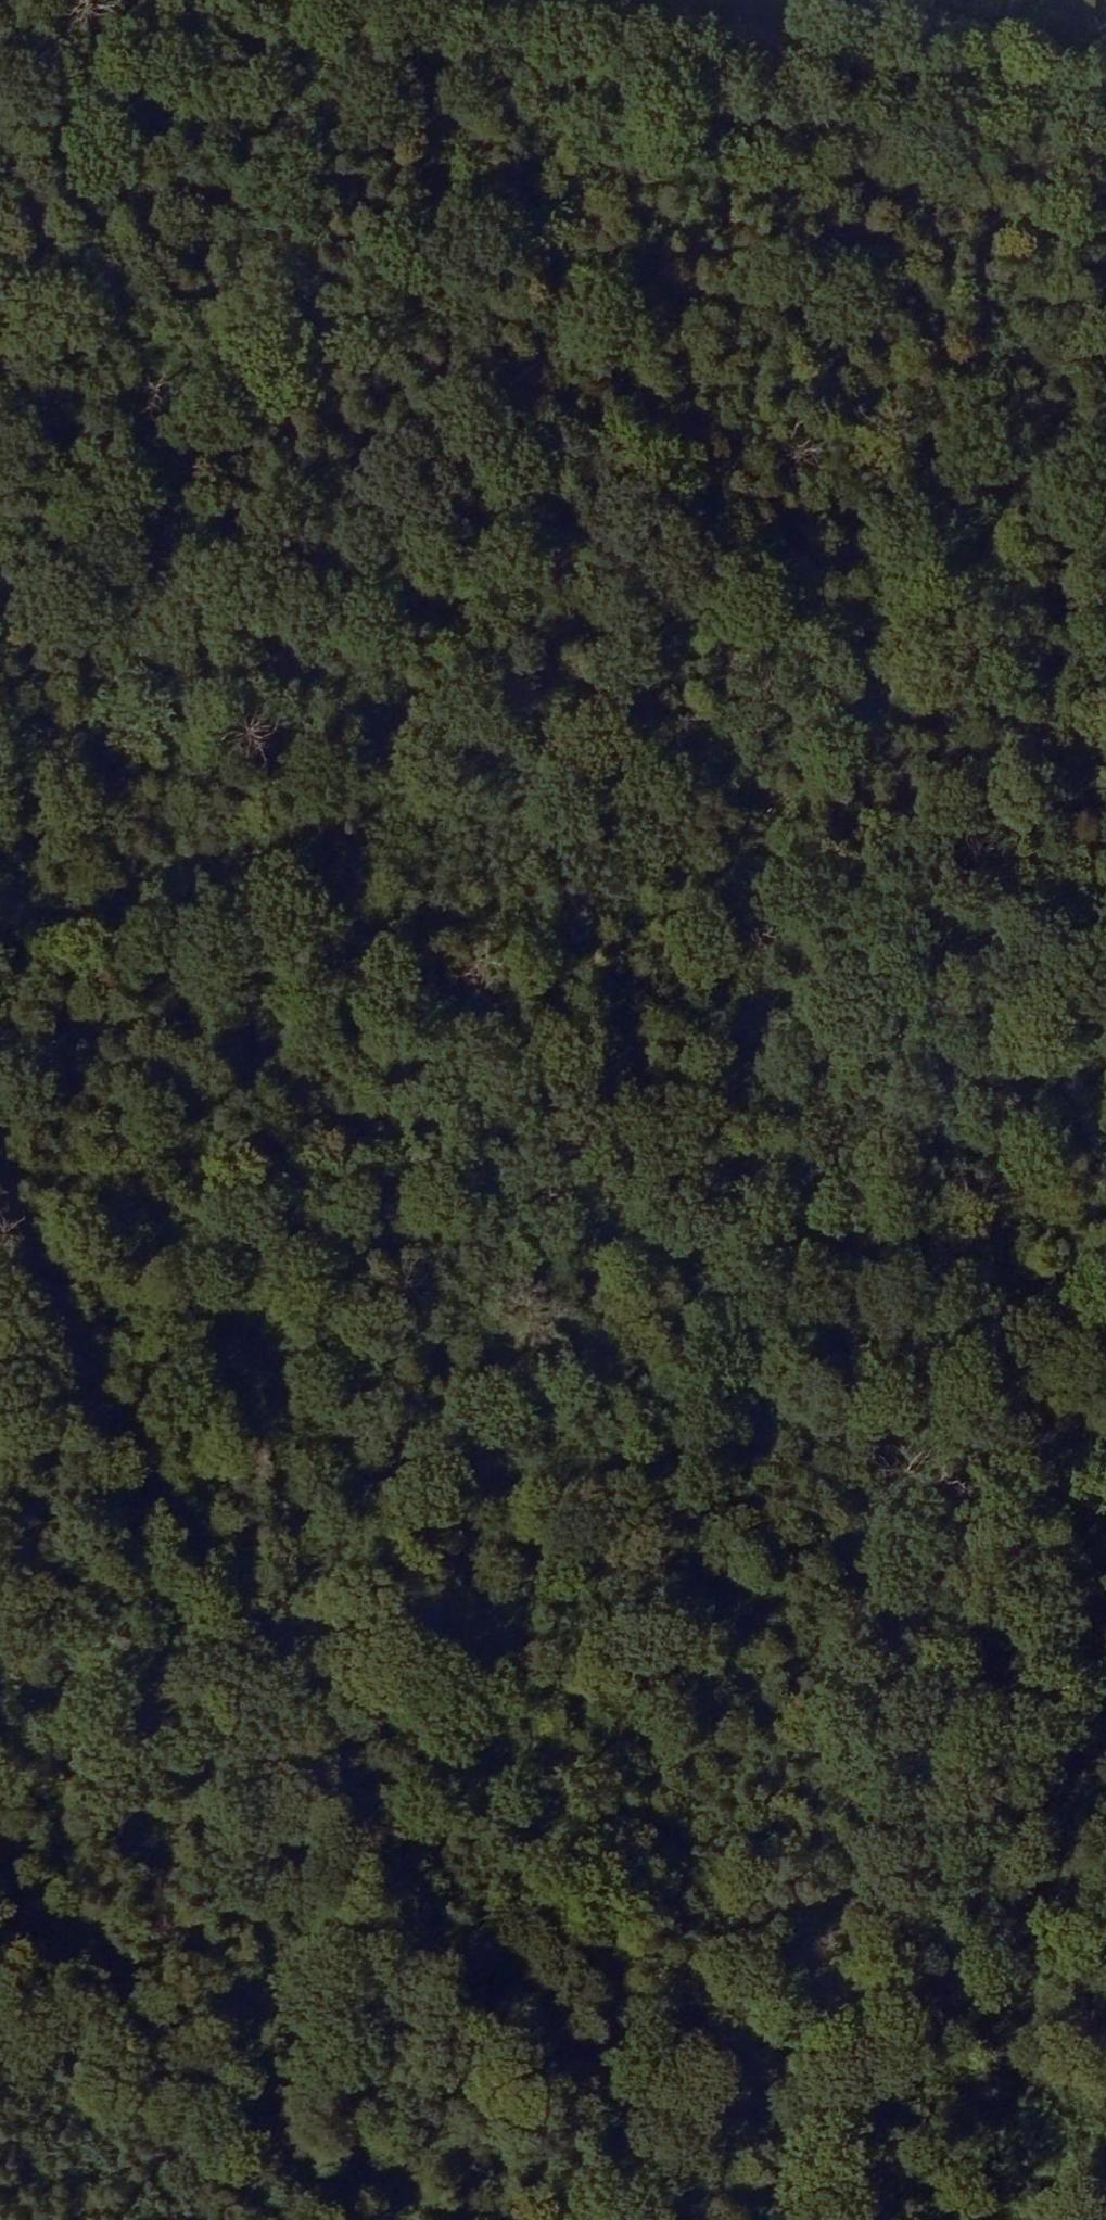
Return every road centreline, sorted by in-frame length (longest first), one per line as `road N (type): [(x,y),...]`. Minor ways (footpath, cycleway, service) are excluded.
road 1 (track): [(597,0),(712,33),(1105,98)]

